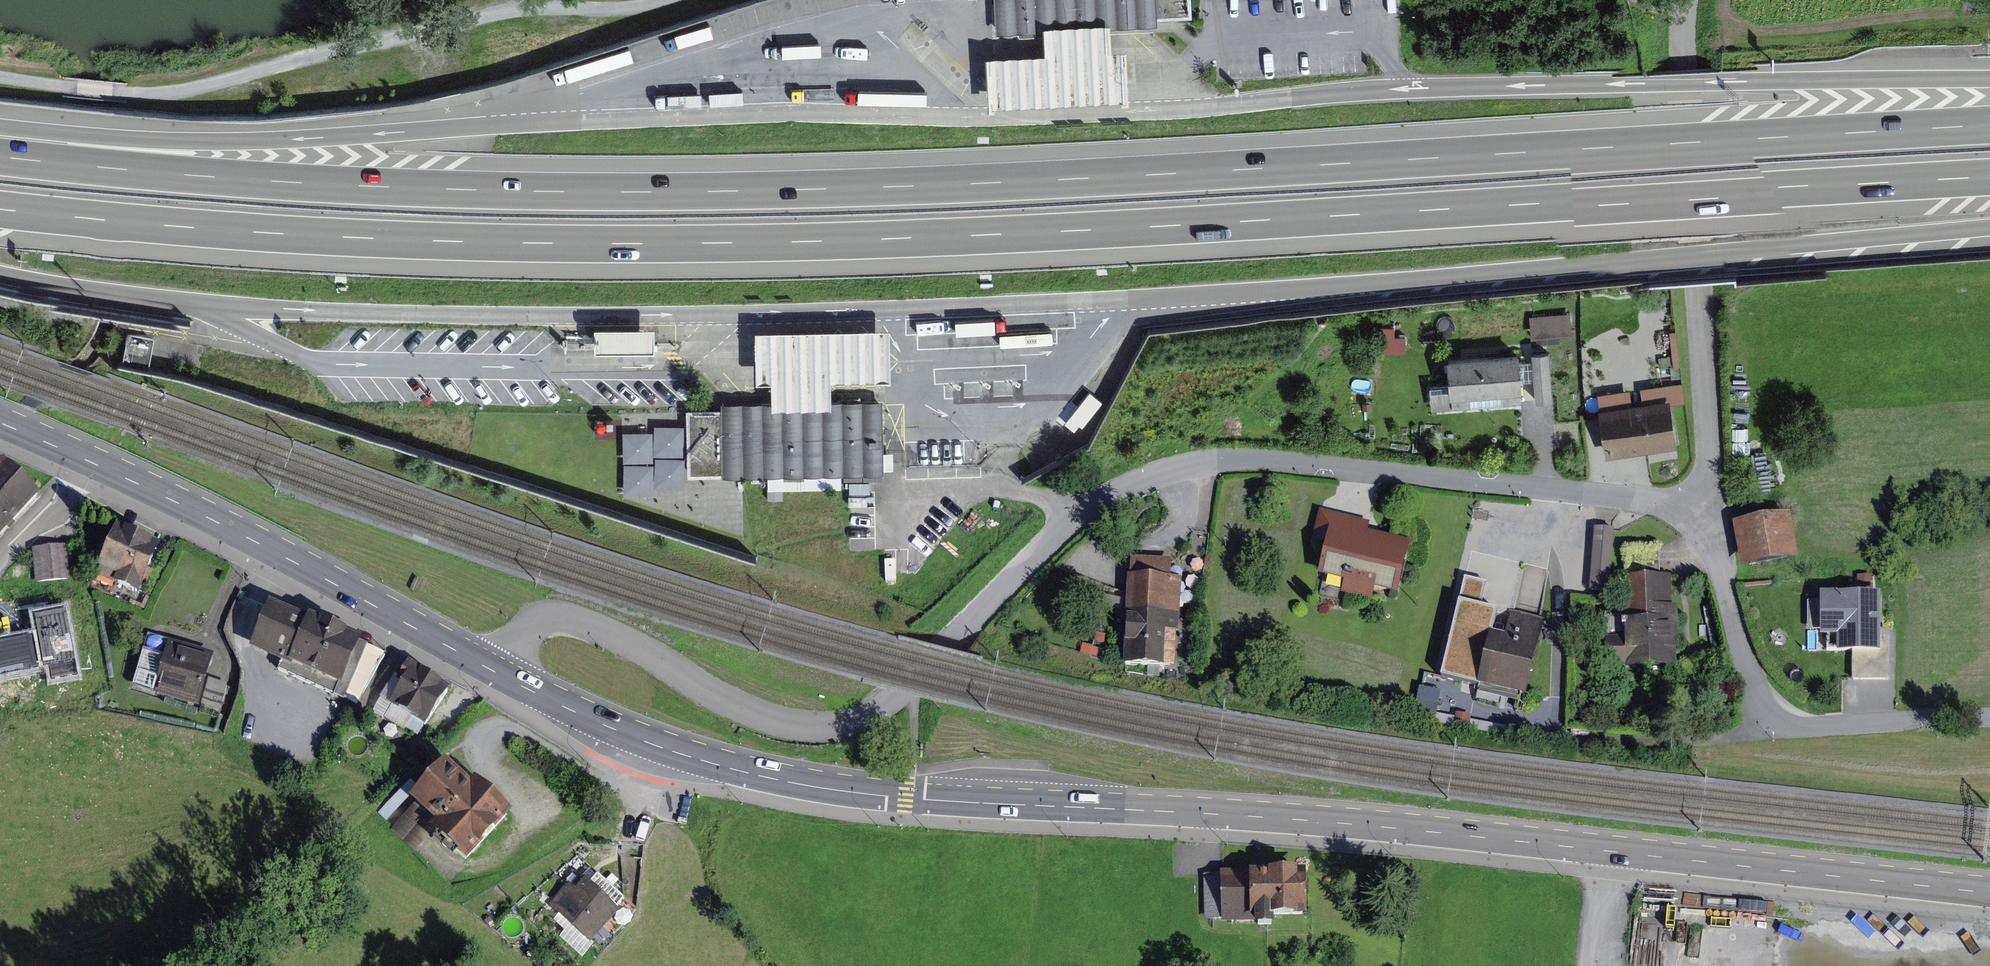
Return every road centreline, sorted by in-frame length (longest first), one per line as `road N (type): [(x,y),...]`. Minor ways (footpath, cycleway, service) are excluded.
road 1 (motorway): [(1989,122),(1108,175),(729,188),(350,182),(0,153)]
road 2 (motorway): [(0,206),(448,239),(812,239),(1989,175)]
road 3 (residential): [(500,674),(527,627),(560,617),(613,635),(770,720),(853,722),(901,691),(1076,517),(1151,475),(1211,461),(1267,459),(1553,488),(1694,514)]
road 4 (primary): [(1989,893),(1387,827),(871,795),(731,768)]
road 5 (motorway): [(1227,293),(1989,228)]
road 6 (track): [(0,79),(126,94),(194,89),(525,5),(659,0)]
road 7 (motorway): [(1989,80),(1429,86)]
road 8 (primary): [(0,424),(218,523),(500,674)]
road 9 (residential): [(1694,514),(1710,485),(1713,453),(1687,54),(1691,0)]
road 10 (residential): [(1694,514),(1715,550),(1749,669),(1764,701),(1788,720),(1814,727),(1989,717)]
road 11 (motorway): [(413,130),(242,139),(0,136)]
road 12 (primary): [(500,674),(630,736),(731,768)]
road 13 (motorway): [(0,272),(155,296)]

